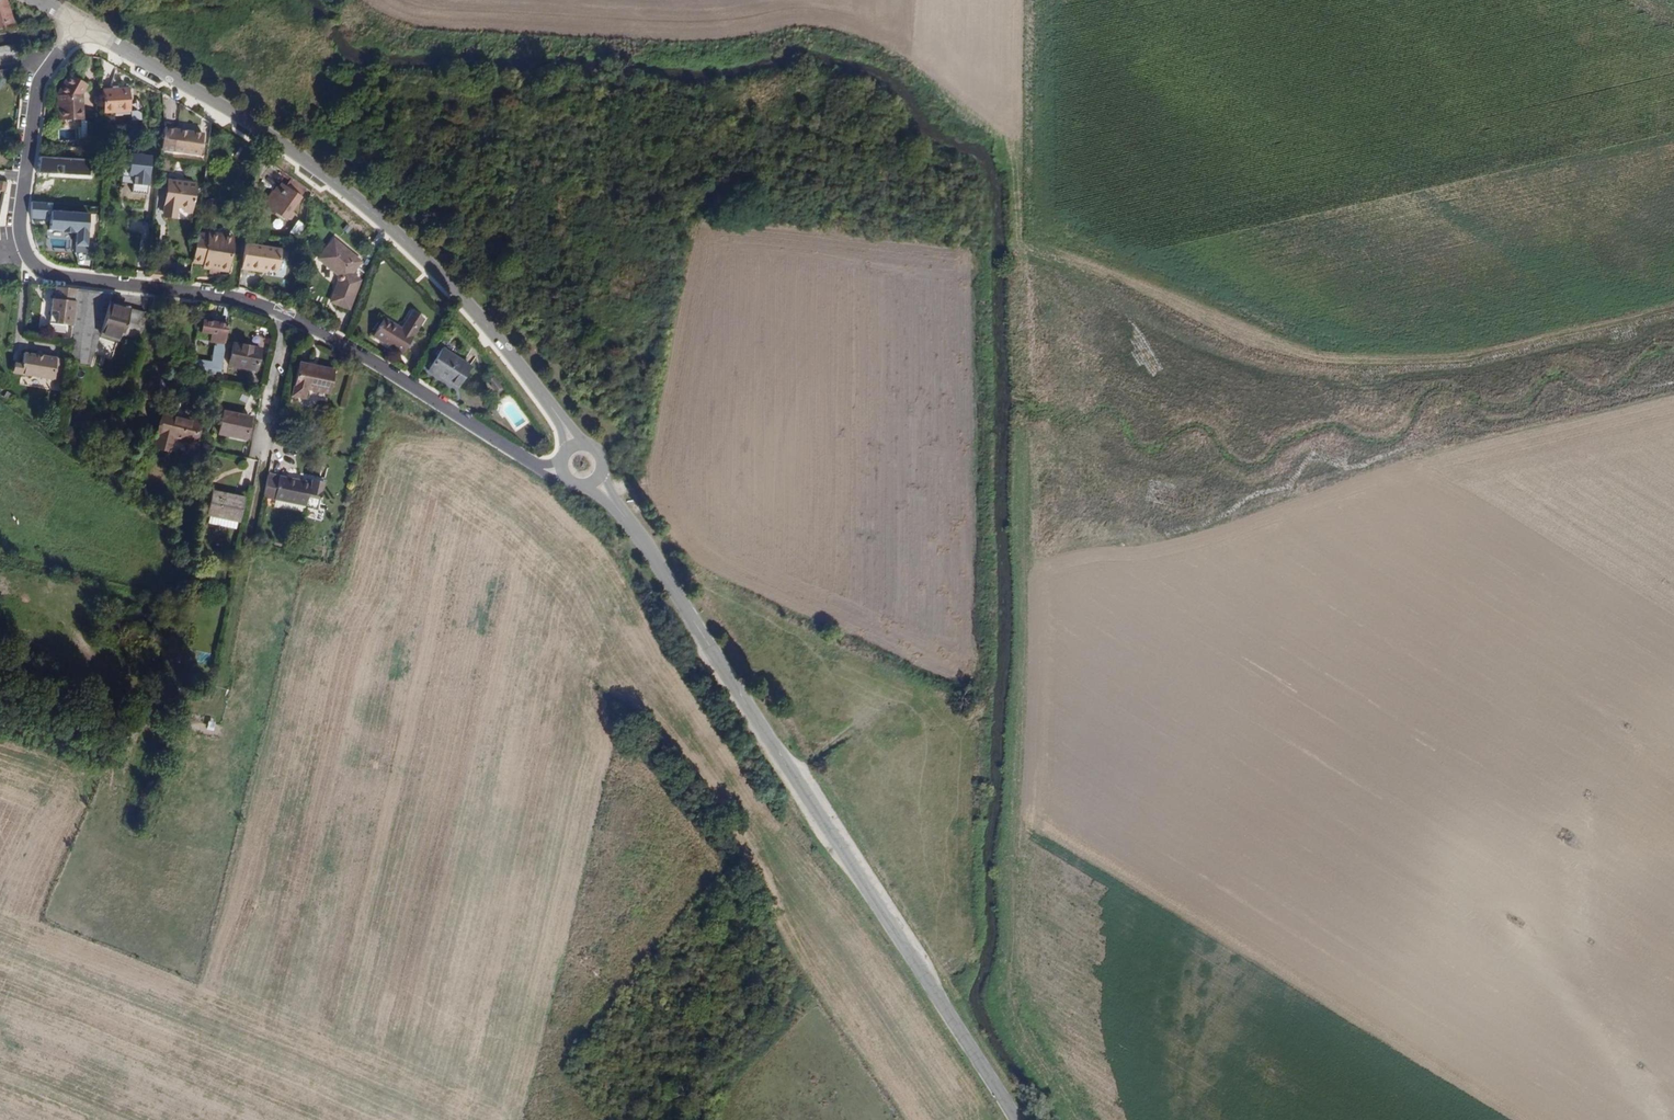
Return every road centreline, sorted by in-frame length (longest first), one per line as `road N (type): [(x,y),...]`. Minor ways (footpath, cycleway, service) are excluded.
road 1 (tertiary): [(597,481),(646,544),(1018,1119)]
road 2 (tertiary): [(78,26),(246,119),(356,196),(468,300),(573,447)]
road 3 (residential): [(289,321),(240,303),(52,276),(26,261),(19,234),(27,171)]
road 4 (residential): [(561,470),(543,468),(289,321)]
road 5 (residential): [(289,321),(261,448)]
road 6 (residential): [(27,171),(38,87),(58,57)]

